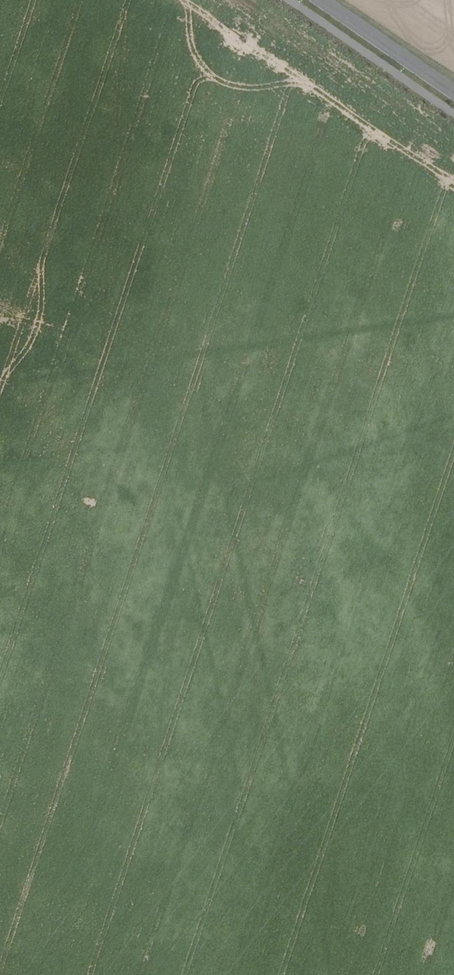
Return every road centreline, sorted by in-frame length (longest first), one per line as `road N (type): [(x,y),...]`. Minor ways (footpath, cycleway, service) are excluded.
road 1 (tertiary): [(453,93),(320,0)]

